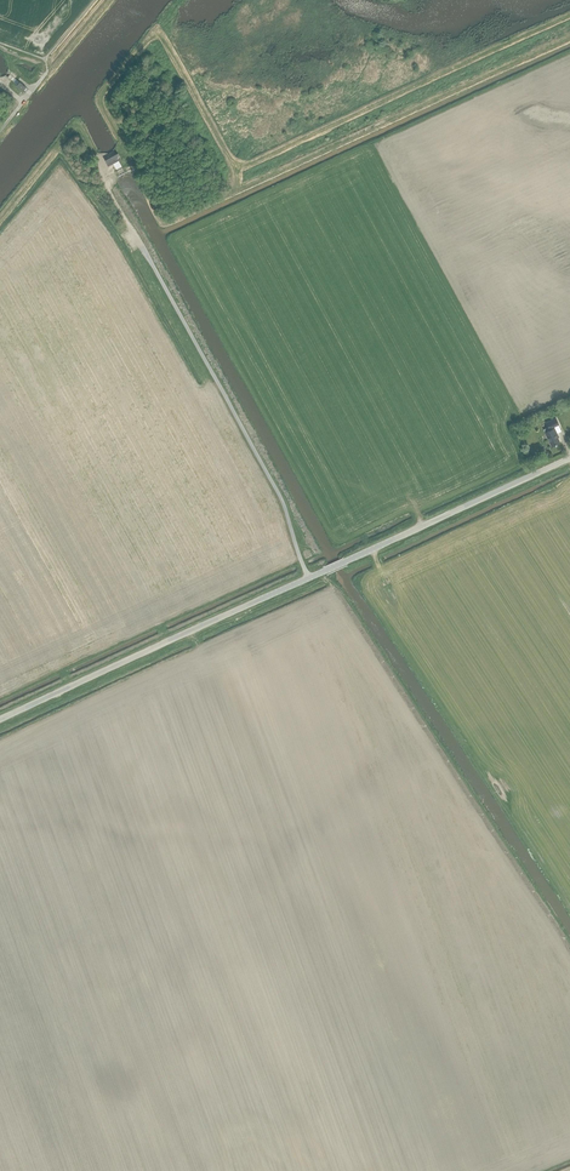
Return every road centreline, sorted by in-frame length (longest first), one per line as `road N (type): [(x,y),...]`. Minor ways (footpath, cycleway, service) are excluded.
road 1 (tertiary): [(0,720),(569,459)]

